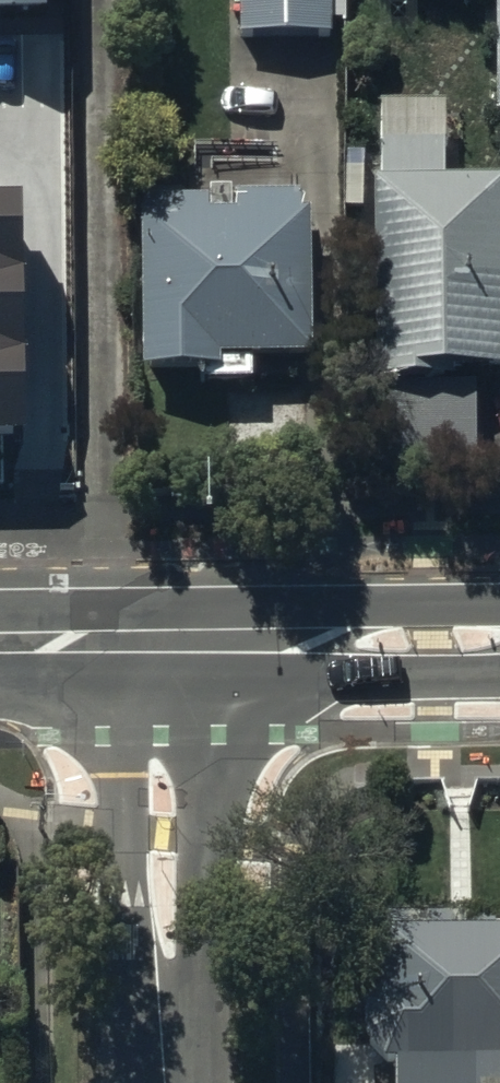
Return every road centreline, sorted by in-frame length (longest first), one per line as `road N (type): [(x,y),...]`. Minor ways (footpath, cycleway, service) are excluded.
road 1 (tertiary): [(164,1082),(161,637)]
road 2 (tertiary): [(499,636),(161,637)]
road 3 (tertiary): [(161,637),(0,640)]

